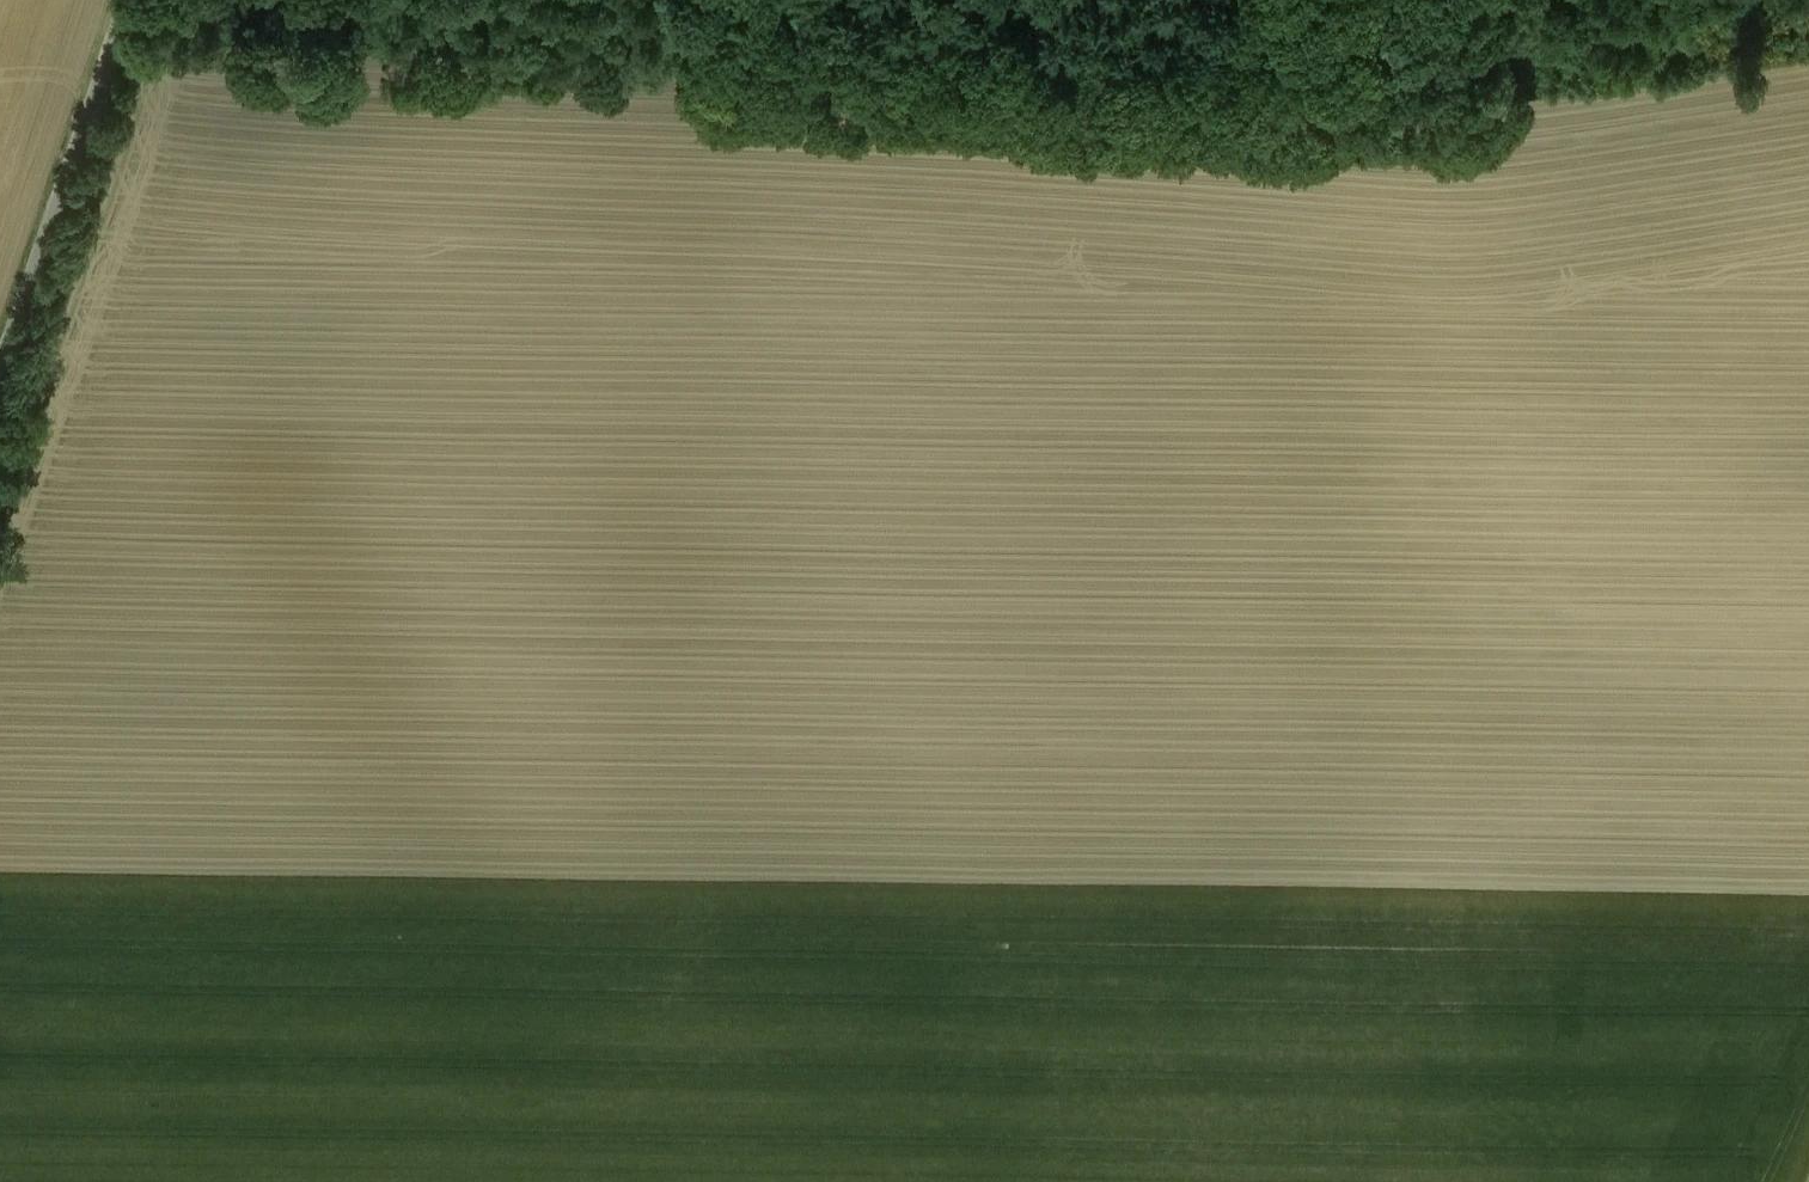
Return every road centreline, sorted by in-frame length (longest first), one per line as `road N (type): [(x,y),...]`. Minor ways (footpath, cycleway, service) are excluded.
road 1 (unclassified): [(130,0),(0,372)]

